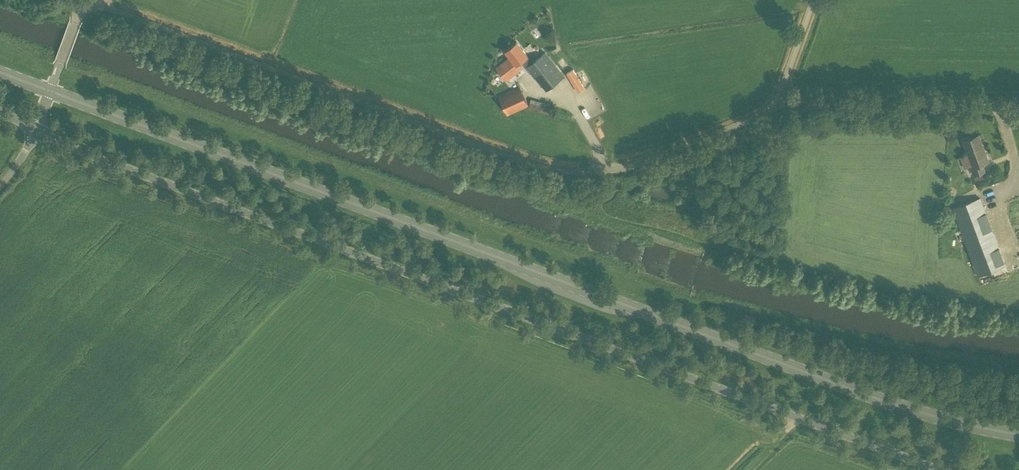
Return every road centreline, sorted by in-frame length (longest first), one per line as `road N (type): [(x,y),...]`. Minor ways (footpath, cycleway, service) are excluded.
road 1 (primary): [(1018,441),(811,376),(49,90)]
road 2 (unclassified): [(939,469),(35,127)]
road 3 (unclassified): [(776,103),(627,167),(574,171),(512,159),(102,6),(75,6)]
road 4 (unclassified): [(776,103),(1018,105)]

